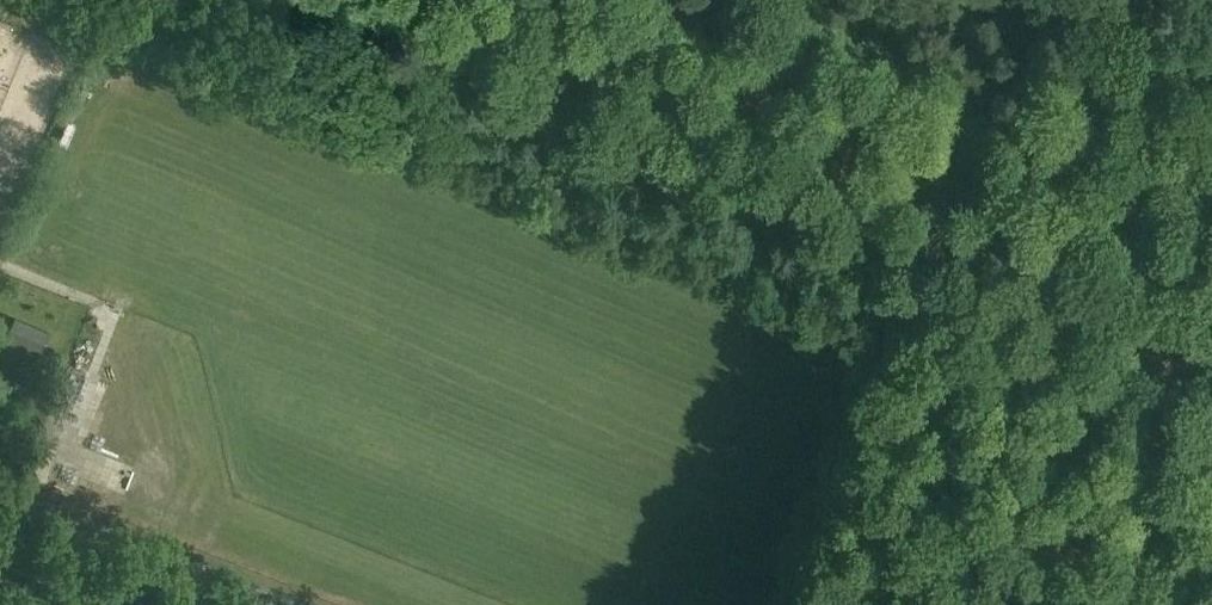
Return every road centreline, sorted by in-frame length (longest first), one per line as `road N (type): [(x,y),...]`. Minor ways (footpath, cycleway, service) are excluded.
road 1 (unclassified): [(283,604),(0,494)]

